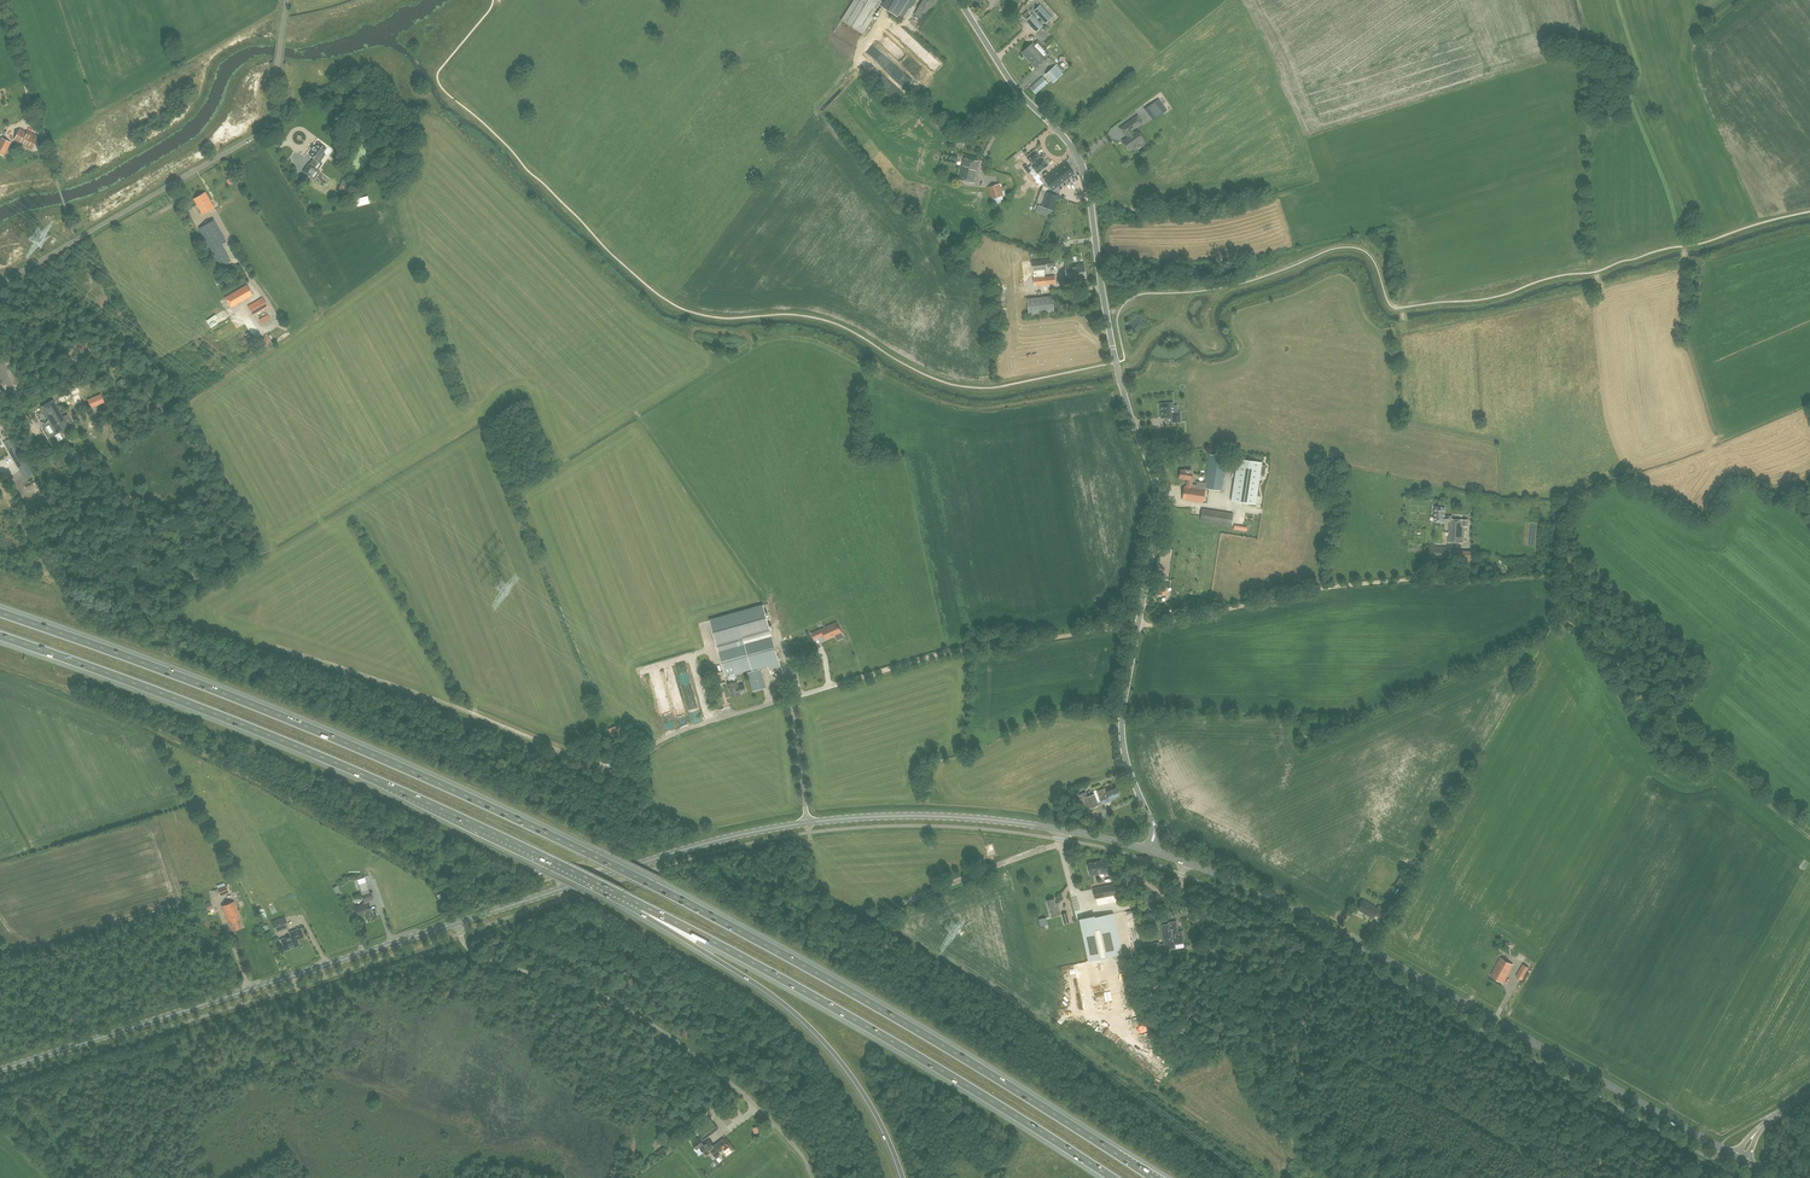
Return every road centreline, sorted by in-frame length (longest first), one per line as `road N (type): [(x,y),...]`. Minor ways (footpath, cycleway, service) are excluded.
road 1 (motorway): [(1153,1177),(841,986),(593,856),(275,714),(0,612)]
road 2 (unclassified): [(1150,851),(1153,823),(1122,730),(1156,528),(1156,483),(1116,362),(1089,185),(1072,146),(1020,94),(959,0)]
road 3 (motorway): [(0,636),(322,757),(638,903)]
road 4 (secondary): [(1742,1160),(1309,916),(1186,862)]
road 5 (motorway): [(638,903),(879,1033),(1112,1177)]
road 6 (secondary): [(0,1070),(455,923)]
road 7 (unclassified): [(812,1177),(773,1122),(656,1027),(591,991),(480,955),(455,923)]
road 8 (unclassified): [(0,285),(261,132),(270,120),(286,0)]
road 9 (motorway): [(638,903),(809,1026),(863,1094),(902,1177)]
road 10 (secondary): [(455,923),(679,851),(808,823)]
road 11 (track): [(1138,626),(941,655),(790,698)]
road 12 (track): [(1551,603),(1690,741),(1809,837)]
road 13 (secondary): [(1150,851),(963,817),(808,823)]
road 14 (track): [(1138,626),(1417,580),(1450,562)]
road 15 (track): [(1285,1108),(1303,1106),(1359,1056),(1522,1151)]
road 16 (unclassified): [(808,823),(790,698),(662,739)]
road 17 (track): [(662,739),(613,772),(456,707)]
road 18 (track): [(1296,1163),(1280,1094),(1222,971)]
road 19 (track): [(1280,195),(1178,215),(1091,198)]
road 20 (track): [(456,707),(291,650)]
road 21 (track): [(1417,580),(1473,585),(1552,576)]
road 22 (track): [(31,126),(0,4)]

